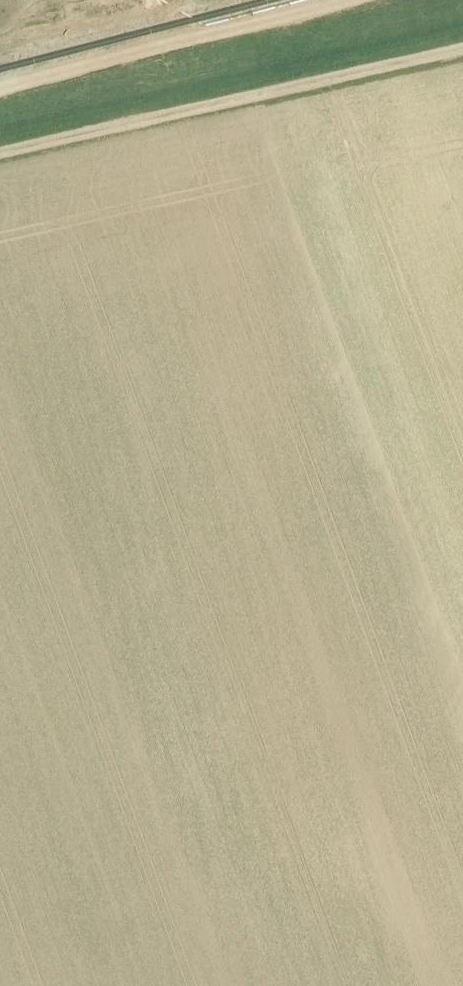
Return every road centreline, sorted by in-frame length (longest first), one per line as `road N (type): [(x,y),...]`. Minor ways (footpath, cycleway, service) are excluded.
road 1 (track): [(462,52),(0,160)]

